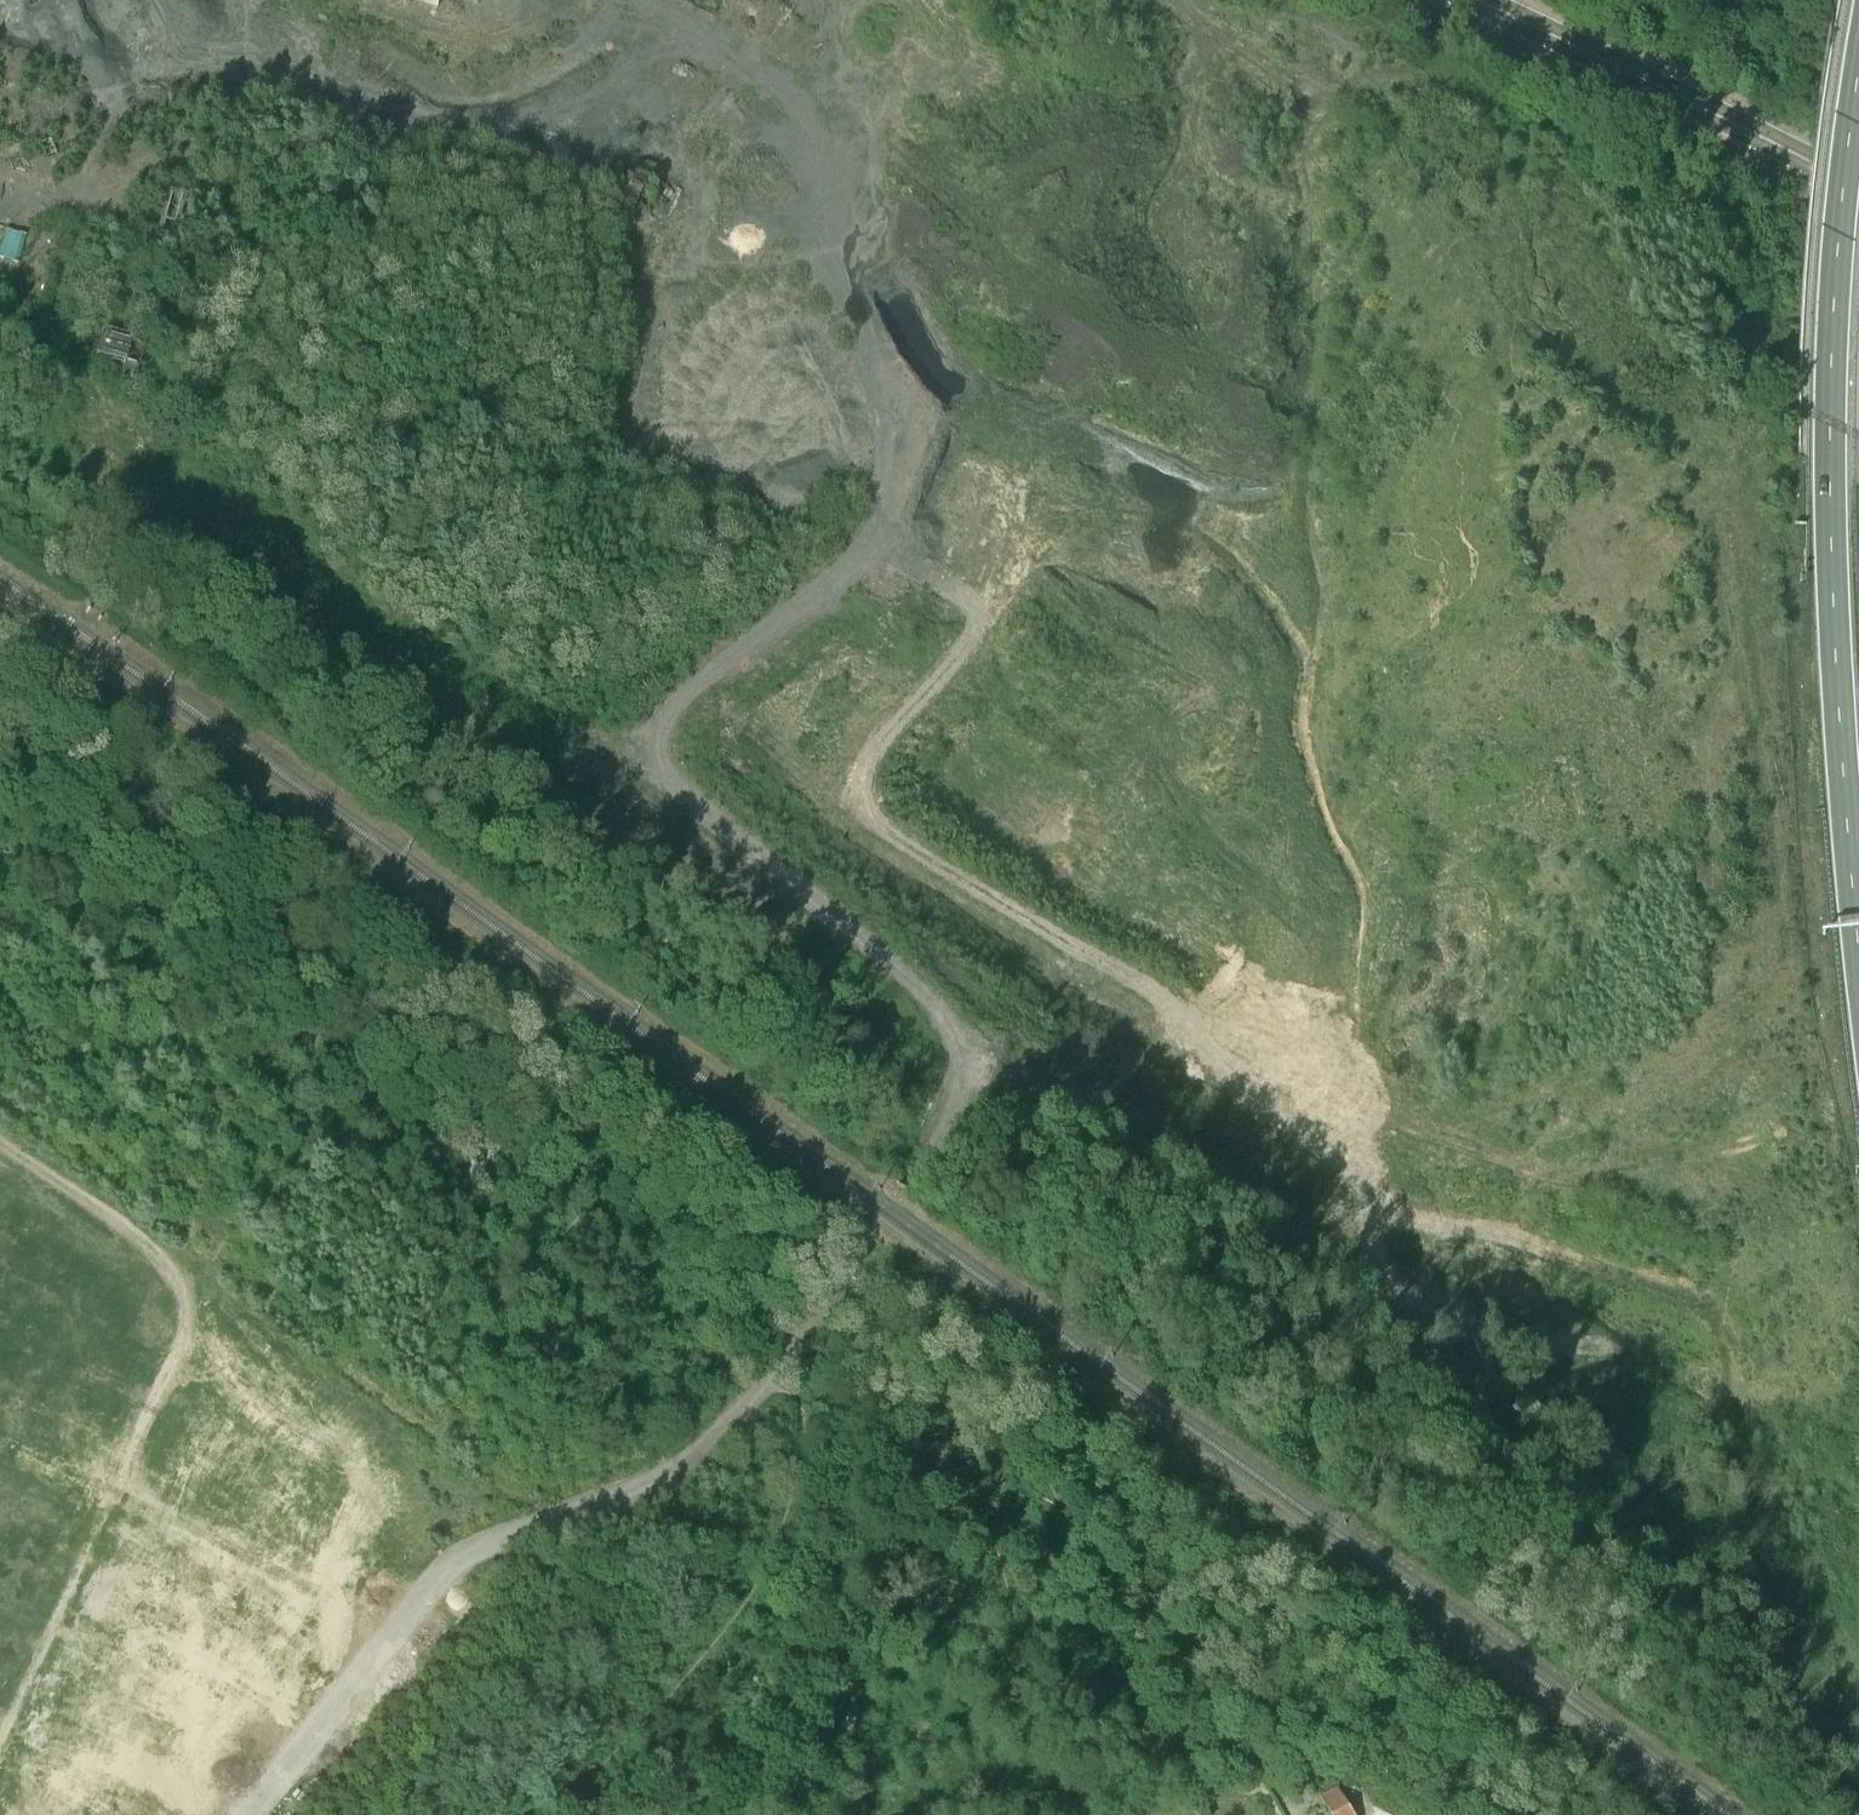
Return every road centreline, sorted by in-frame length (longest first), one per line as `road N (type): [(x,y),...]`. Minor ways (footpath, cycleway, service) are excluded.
road 1 (trunk): [(1858,69),(1840,255),(1831,473),(1858,954)]
road 2 (track): [(0,1138),(156,1253),(178,1276),(186,1301),(182,1336),(0,1743)]
road 3 (track): [(667,0),(787,68),(837,115),(850,182),(831,258),(864,344),(936,459)]
road 4 (tertiary): [(1858,184),(1479,0)]
road 5 (track): [(0,1474),(66,1514),(83,1559)]

